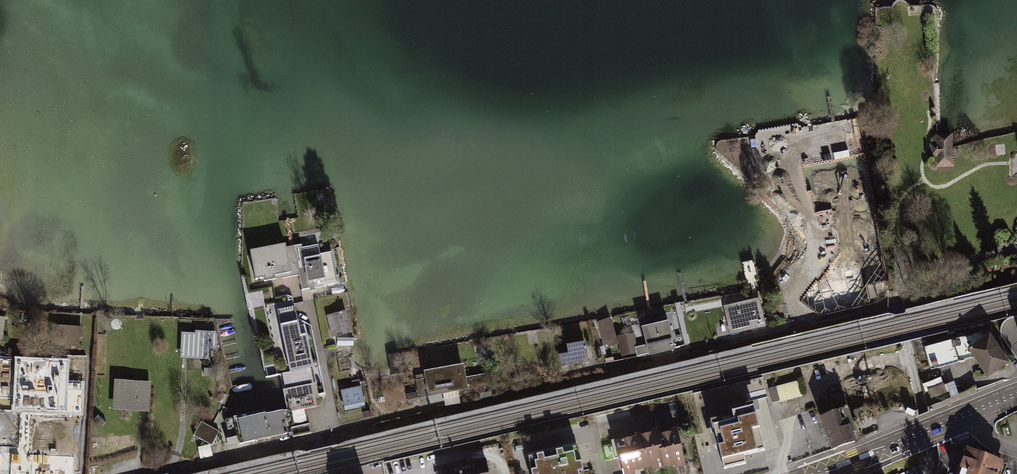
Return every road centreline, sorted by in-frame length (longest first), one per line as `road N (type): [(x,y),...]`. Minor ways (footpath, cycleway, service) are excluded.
road 1 (residential): [(896,302),(570,372)]
road 2 (primary): [(814,473),(1016,394)]
road 3 (residential): [(931,473),(934,445),(896,302)]
road 4 (residential): [(149,473),(319,436)]
road 5 (residential): [(896,302),(904,273),(1016,255)]
road 6 (residential): [(319,436),(333,415),(310,302)]

